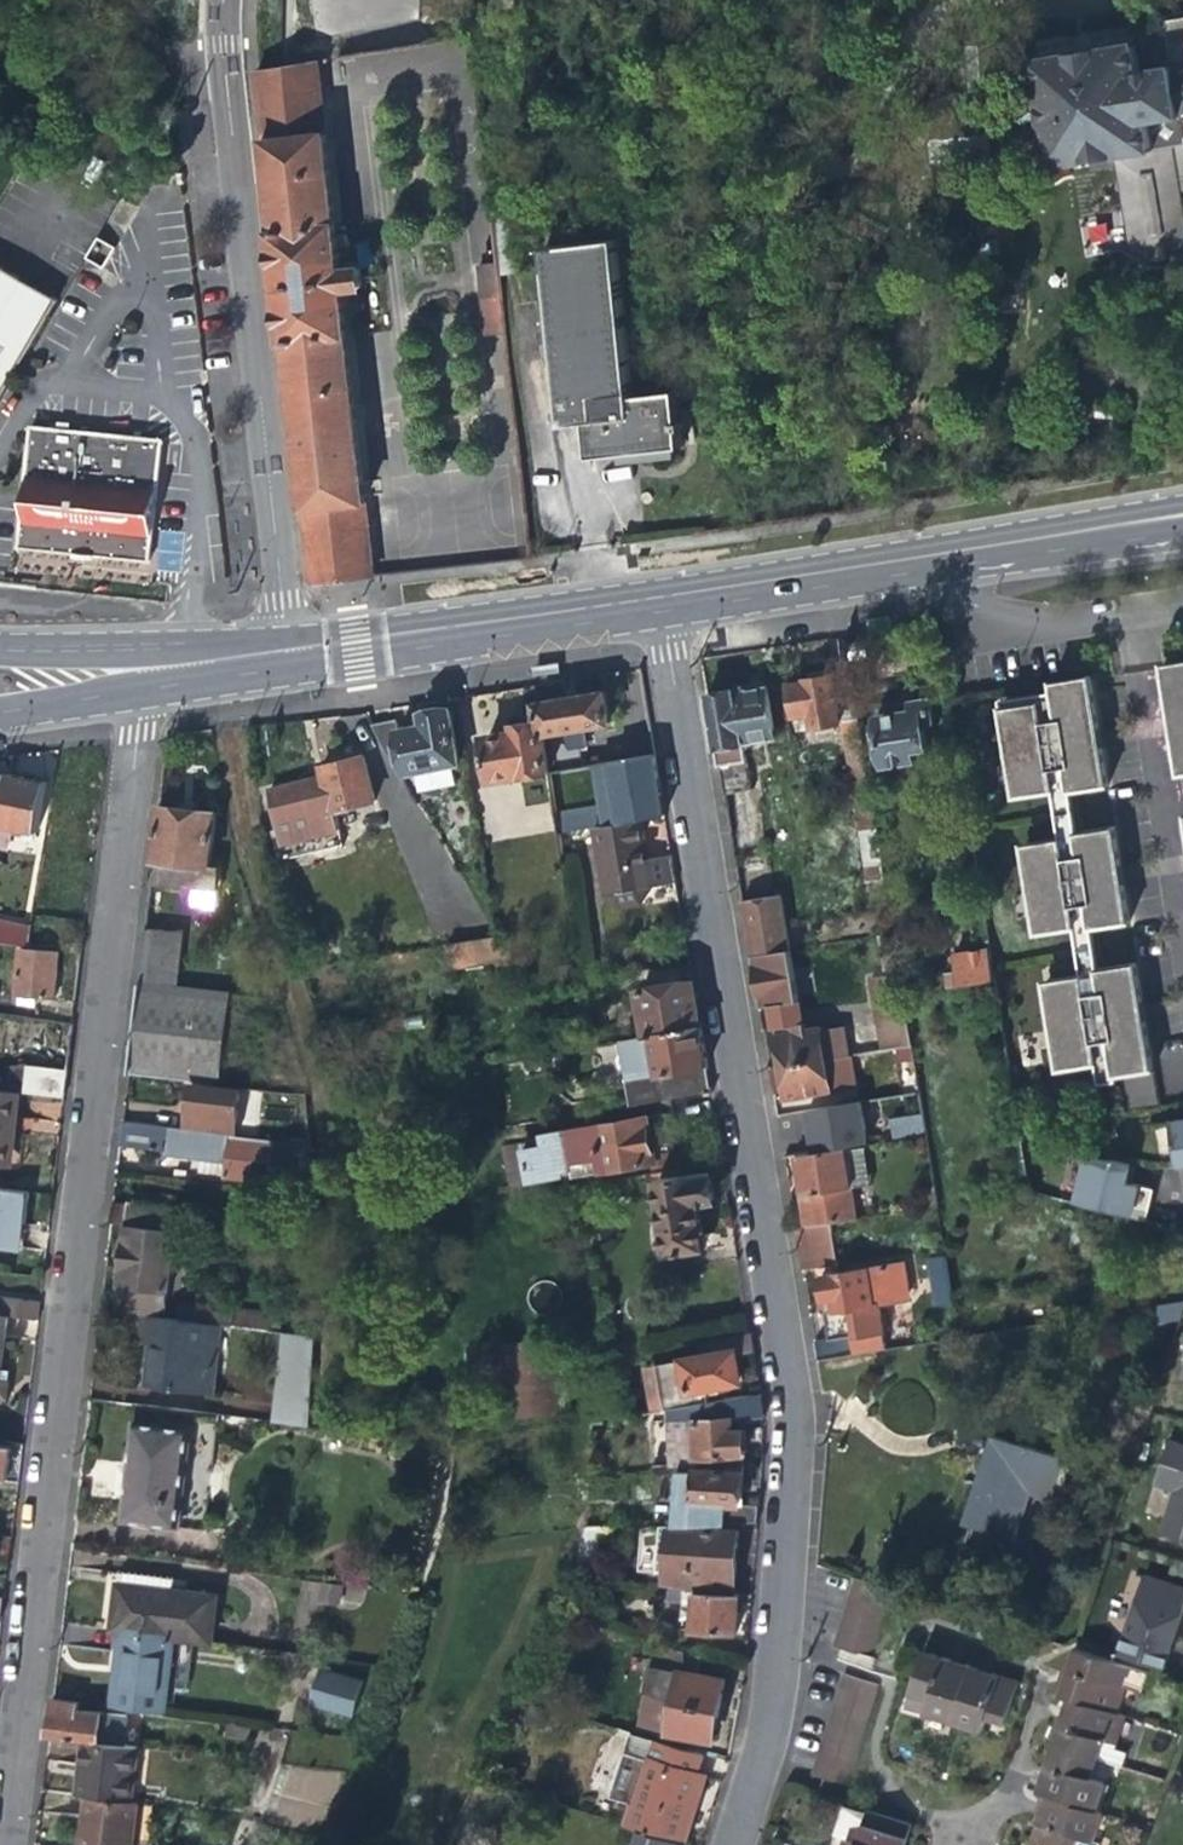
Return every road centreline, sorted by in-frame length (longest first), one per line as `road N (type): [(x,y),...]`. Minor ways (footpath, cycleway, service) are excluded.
road 1 (residential): [(0,1777),(140,714),(132,670)]
road 2 (residential): [(657,599),(785,1422),(769,1646)]
road 3 (residential): [(218,0),(282,652)]
road 4 (primary): [(282,652),(657,599)]
road 5 (residential): [(875,564),(1046,624),(1182,601)]
road 6 (residential): [(1027,1728),(999,1796),(976,1812),(913,1808),(876,1768),(870,1740),(892,1674)]
road 7 (primary): [(875,564),(1182,515)]
road 8 (residential): [(892,1674),(910,1631),(922,1624),(1002,1645),(1033,1677),(1027,1728)]
road 9 (primary): [(657,599),(875,564)]
road 10 (residential): [(769,1646),(759,1712),(719,1844)]
road 11 (primary): [(132,670),(282,652)]
road 12 (residential): [(769,1646),(892,1674)]
road 13 (primary): [(0,716),(113,671)]

